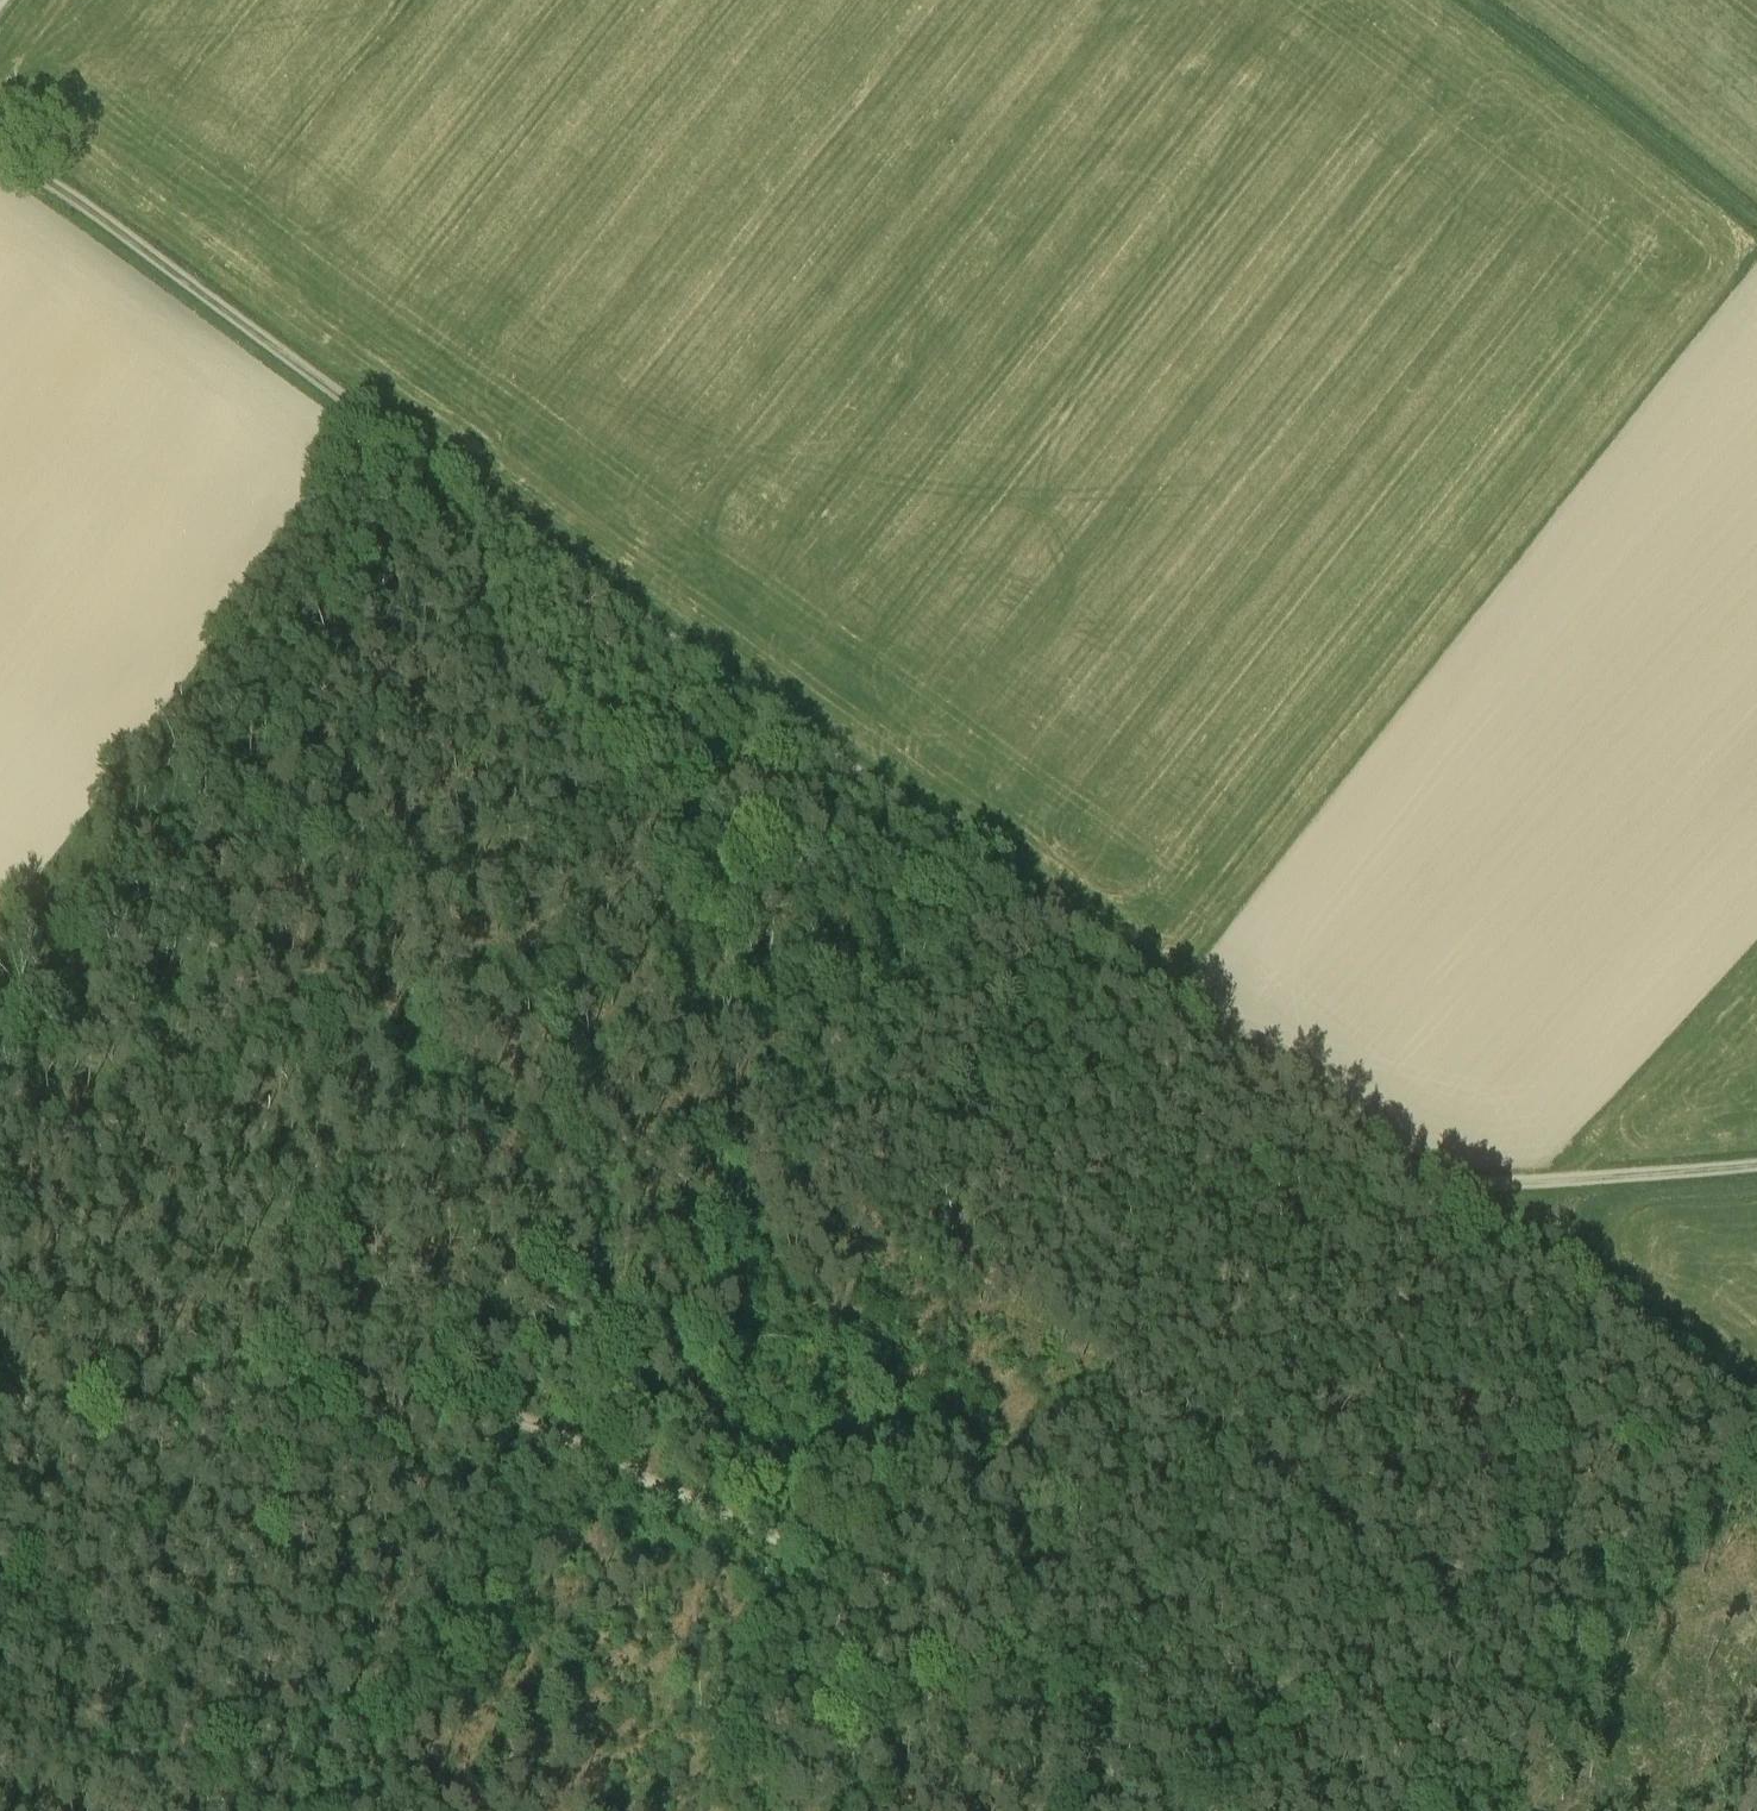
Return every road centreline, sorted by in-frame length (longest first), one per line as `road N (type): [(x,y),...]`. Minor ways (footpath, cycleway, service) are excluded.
road 1 (track): [(0,153),(1398,1161),(1459,1180),(1539,1184),(1756,1167)]
road 2 (track): [(0,1383),(21,1407),(70,1426),(150,1423),(298,1400),(521,1422),(779,1540),(947,1631),(1166,1810)]
road 3 (track): [(589,1457),(337,1810)]
road 4 (track): [(1470,0),(1756,224)]

